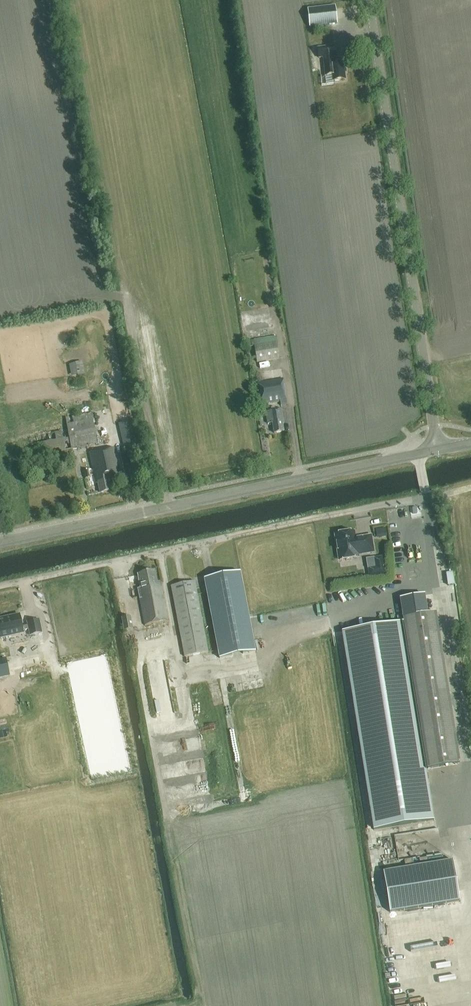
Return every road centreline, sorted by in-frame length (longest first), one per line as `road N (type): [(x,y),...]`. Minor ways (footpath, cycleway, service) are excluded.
road 1 (track): [(470,487),(0,585)]
road 2 (tertiary): [(435,446),(368,0)]
road 3 (tertiary): [(0,542),(435,446)]

